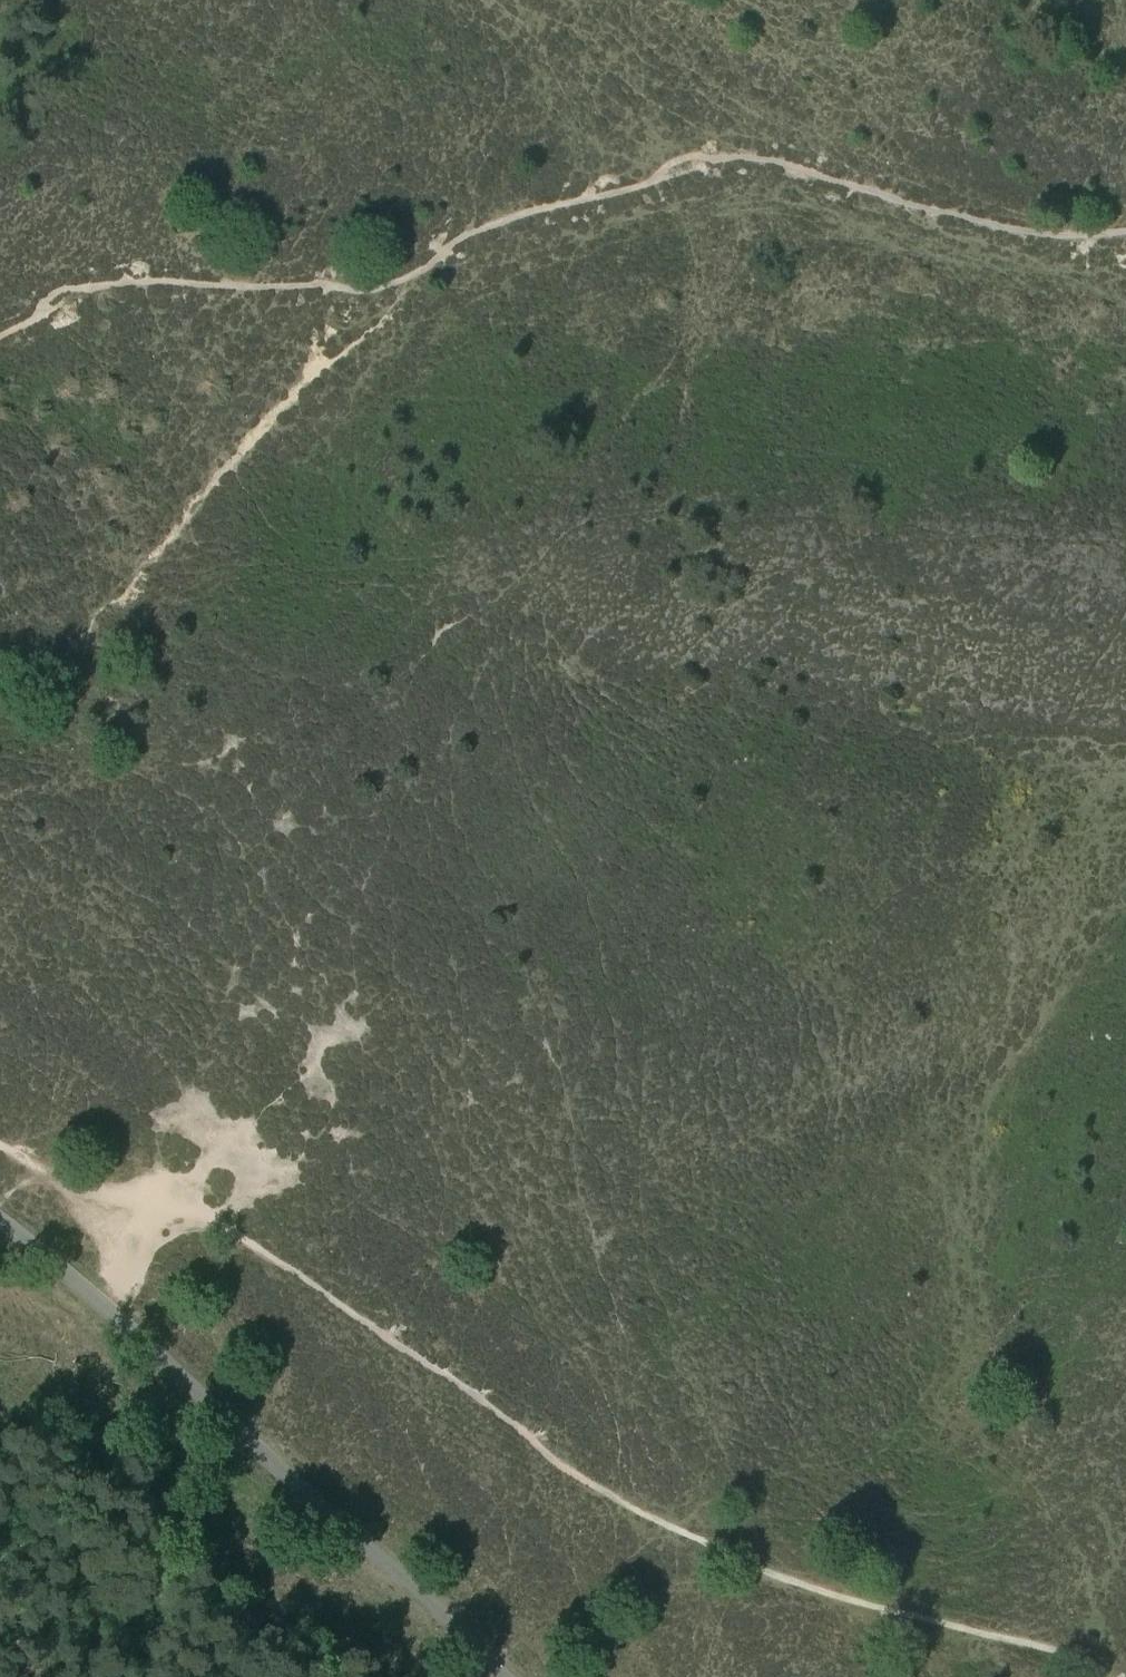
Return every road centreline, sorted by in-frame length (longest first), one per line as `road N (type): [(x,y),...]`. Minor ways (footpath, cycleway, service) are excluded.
road 1 (track): [(507,1676),(0,1216)]

